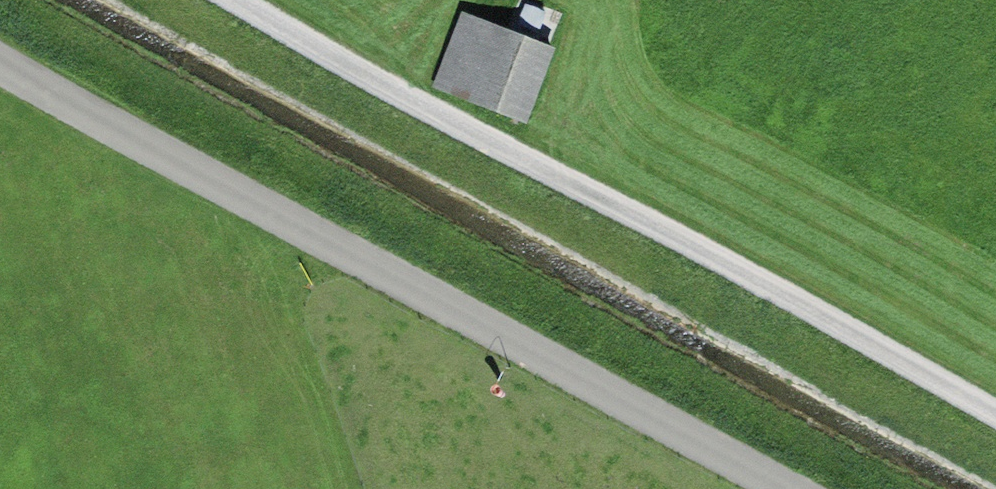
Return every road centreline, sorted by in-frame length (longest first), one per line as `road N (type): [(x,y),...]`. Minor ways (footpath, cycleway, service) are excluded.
road 1 (unclassified): [(787,488),(0,65)]
road 2 (track): [(995,413),(239,0)]

